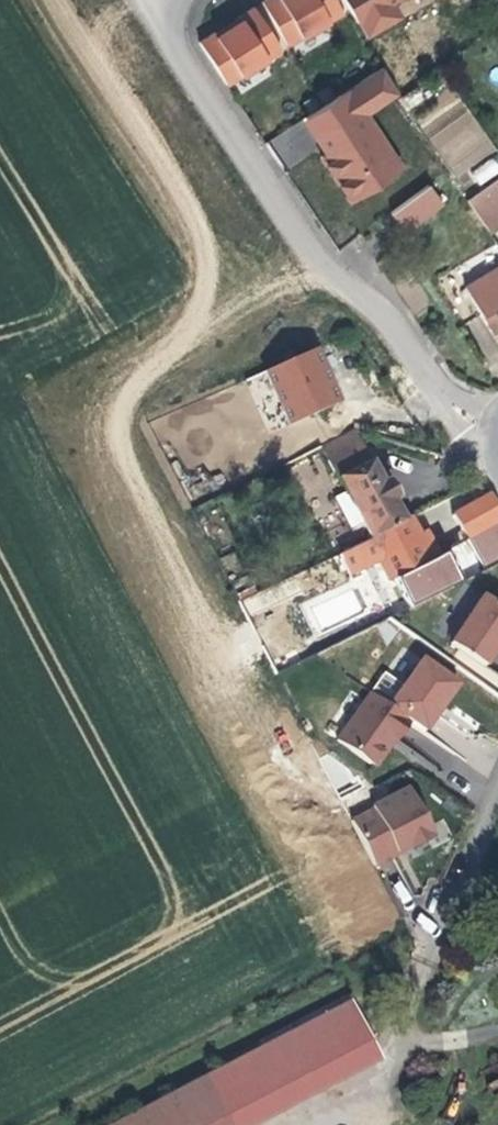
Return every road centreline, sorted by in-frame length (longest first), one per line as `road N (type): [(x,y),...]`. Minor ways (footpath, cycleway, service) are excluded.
road 1 (track): [(54,0),(193,226),(216,287),(195,329),(116,421),(213,650)]
road 2 (unclassified): [(494,430),(439,404),(367,333),(154,4)]
road 3 (residential): [(497,812),(446,928)]

